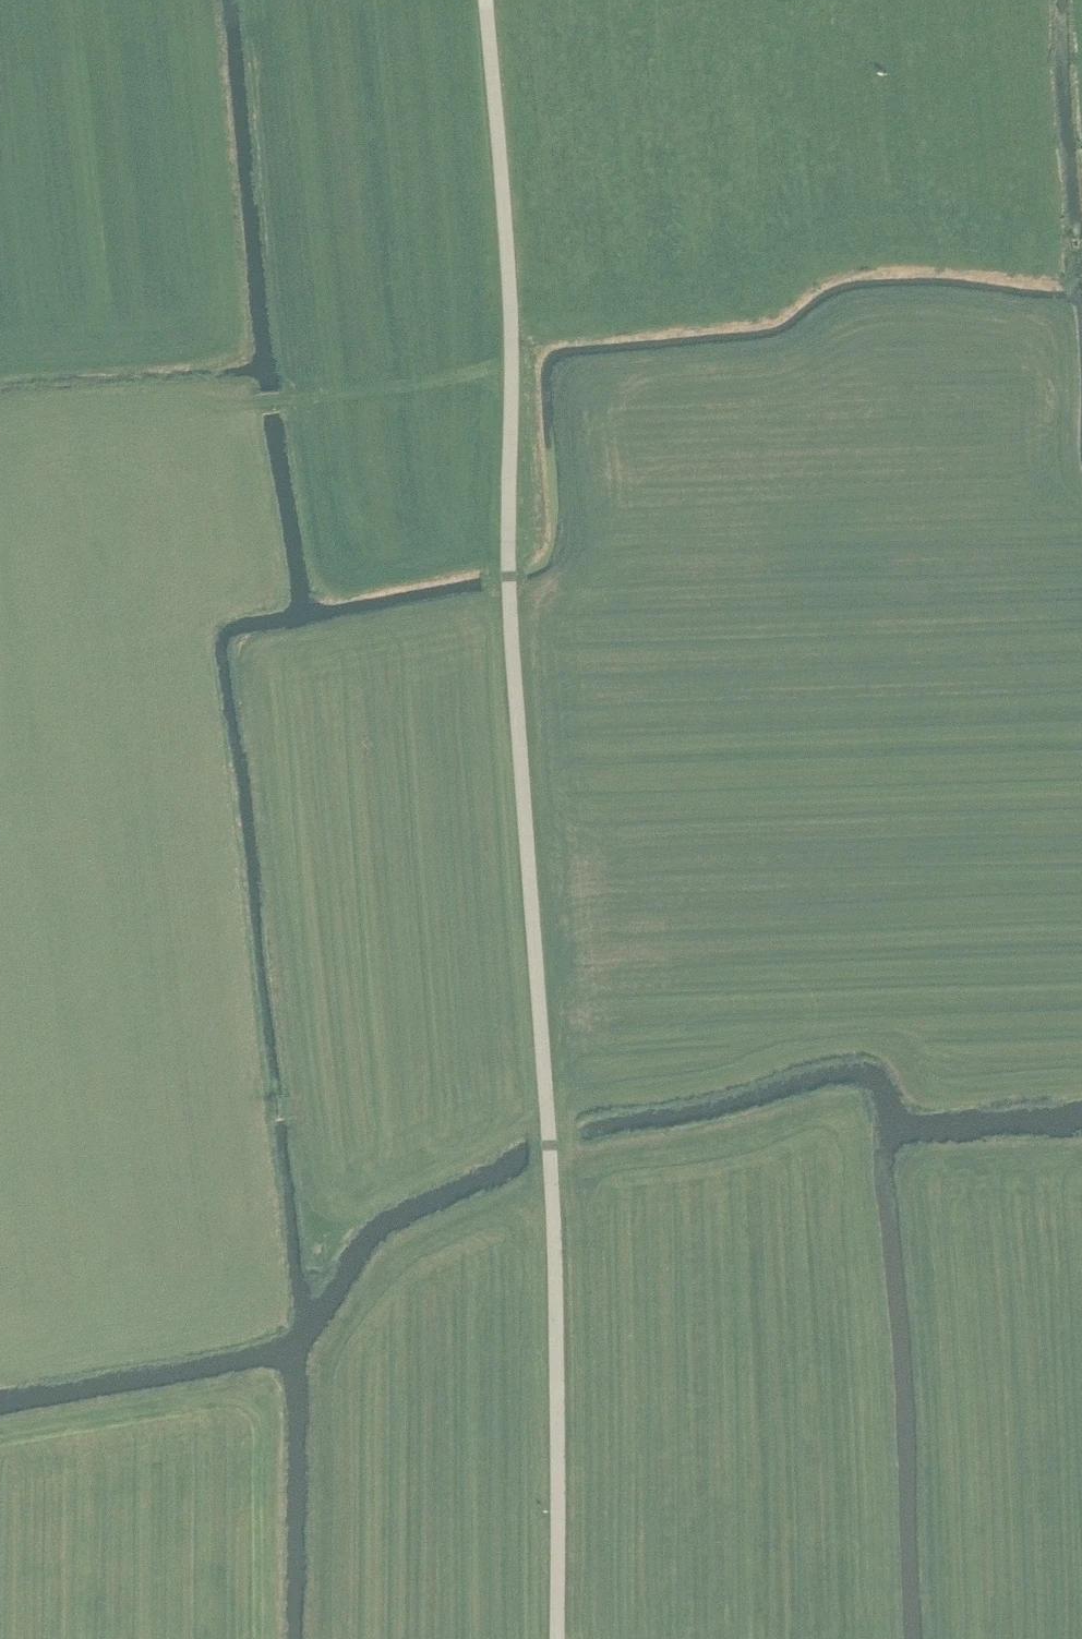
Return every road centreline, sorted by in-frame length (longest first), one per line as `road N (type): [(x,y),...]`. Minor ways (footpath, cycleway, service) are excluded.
road 1 (unclassified): [(559,1638),(553,1147),(511,579),(517,334),(489,0)]

